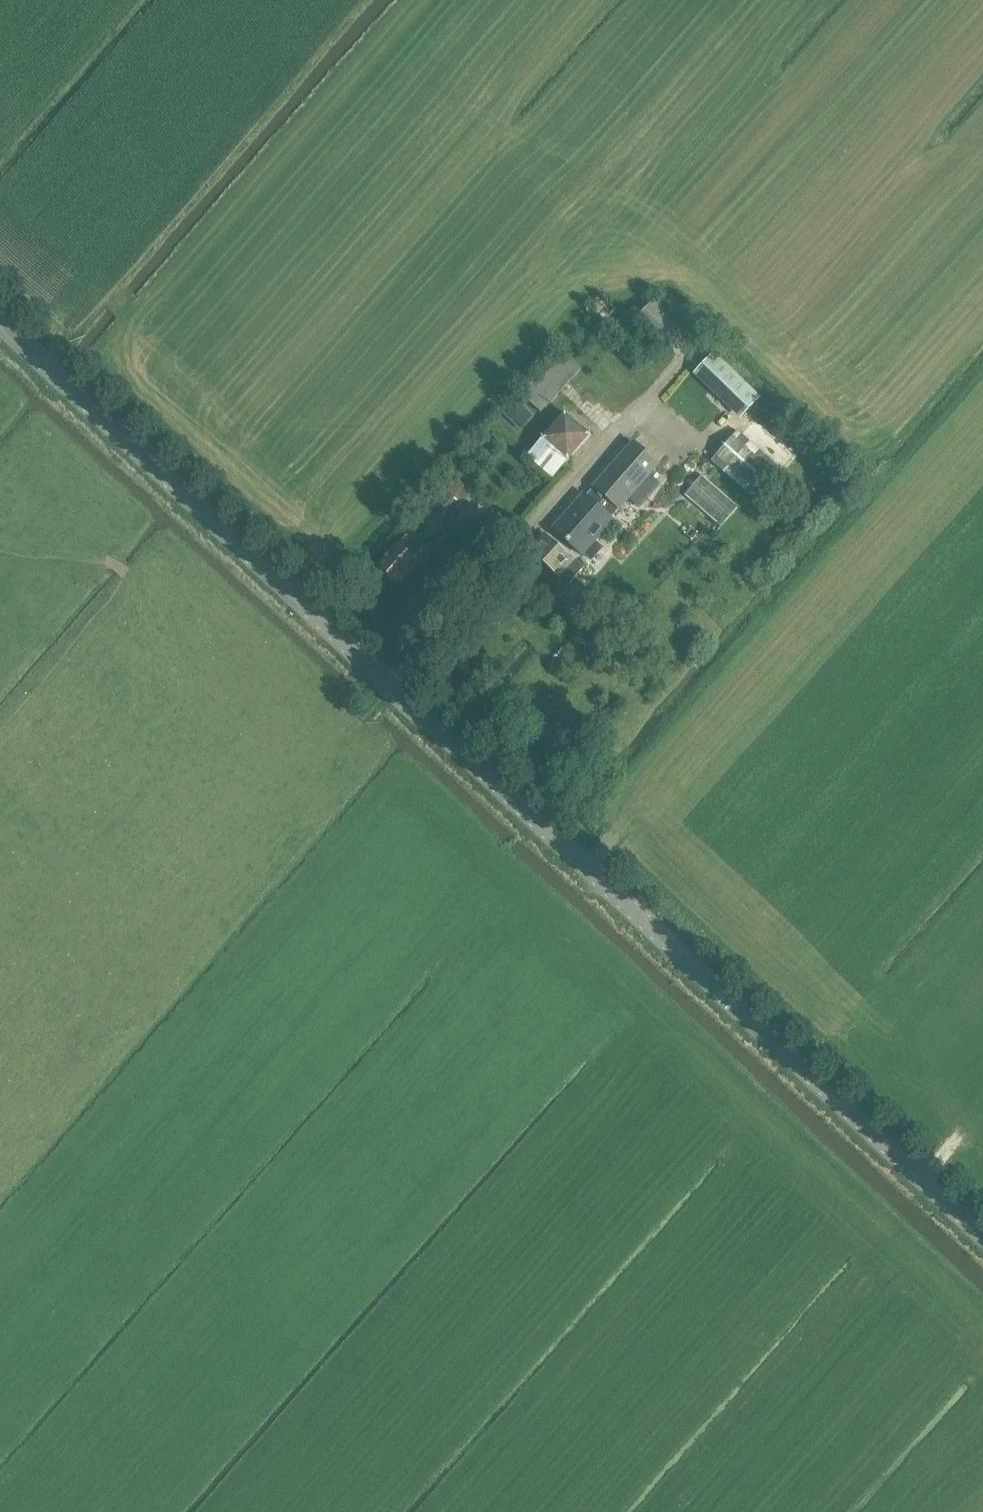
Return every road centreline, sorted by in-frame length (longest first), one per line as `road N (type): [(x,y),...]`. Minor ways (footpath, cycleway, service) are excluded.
road 1 (unclassified): [(982,1242),(0,337)]

